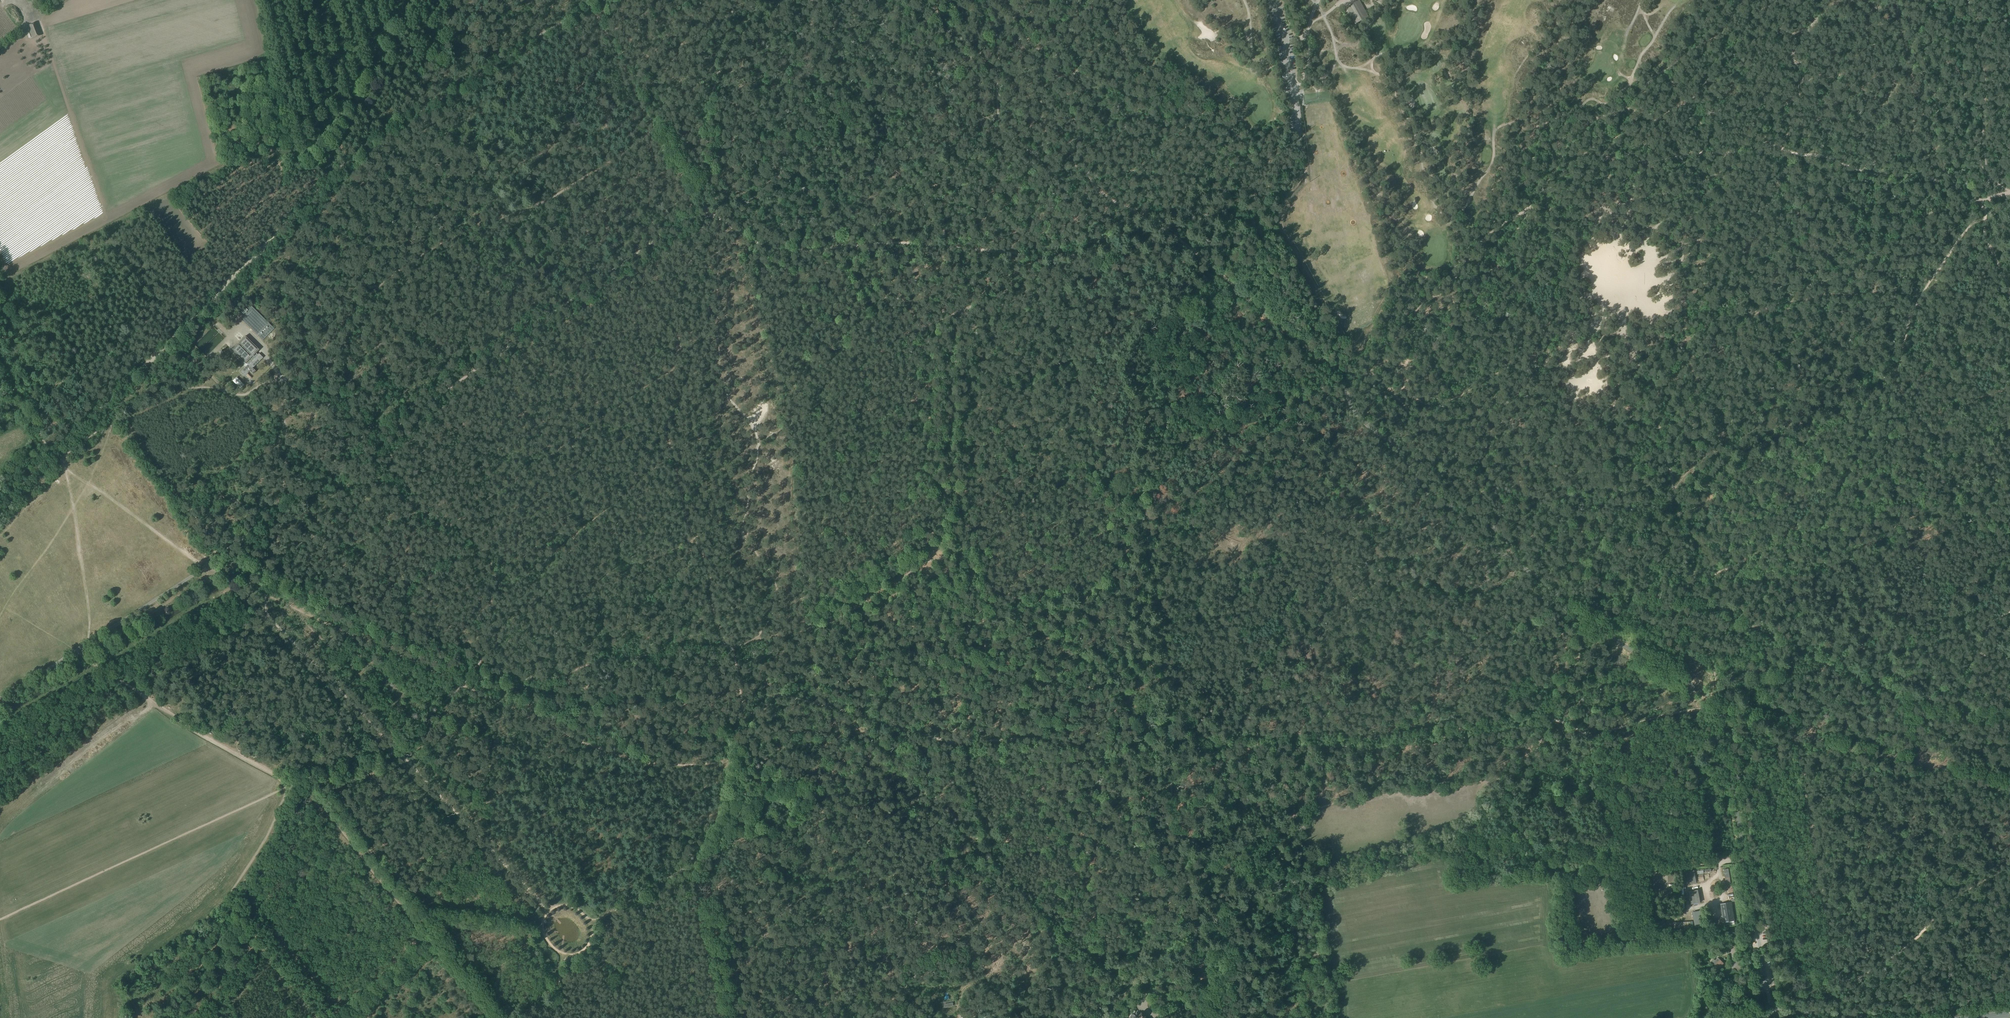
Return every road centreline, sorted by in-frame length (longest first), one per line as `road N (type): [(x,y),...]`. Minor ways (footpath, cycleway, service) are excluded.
road 1 (track): [(1594,603),(1548,724),(1464,829),(1258,898),(1243,894),(1217,858)]
road 2 (track): [(727,646),(687,519),(670,428),(703,201)]
road 3 (track): [(947,741),(982,630),(897,343)]
road 4 (track): [(703,201),(386,434)]
road 5 (track): [(1548,724),(1483,739),(1204,750)]
road 6 (track): [(205,566),(254,565),(269,617),(398,746)]
road 7 (track): [(462,686),(649,764),(731,760)]
road 8 (track): [(0,708),(237,565)]
road 9 (track): [(1736,859),(1554,873),(1486,808)]
road 10 (unclassified): [(2009,996),(1920,1012),(1742,1017)]
road 11 (track): [(947,741),(774,695),(743,705),(731,760)]
road 12 (track): [(296,783),(225,748),(76,652)]
road 13 (track): [(727,646),(835,618),(958,545)]
road 14 (track): [(480,664),(537,680),(691,644),(727,646)]
road 15 (track): [(984,0),(997,36),(1005,127),(1055,172),(1097,189)]
road 16 (track): [(1145,219),(1335,368)]
road 17 (track): [(731,760),(720,813),(697,861),(590,923)]
road 18 (track): [(703,201),(712,104),(725,66),(743,36),(784,0)]
road 19 (track): [(550,909),(398,746)]
road 20 (track): [(264,592),(462,686)]
road 21 (track): [(1984,198),(1905,325),(1895,384)]
road 22 (track): [(1984,198),(1939,0)]
road 23 (track): [(296,783),(376,764),(462,686)]
road 24 (track): [(1130,775),(1106,753),(1050,737),(947,741)]
road 25 (track): [(1958,182),(1914,81),(1896,0)]
road 26 (track): [(1895,384),(1821,523),(1799,537)]
road 27 (track): [(703,201),(771,247),(865,245)]
road 28 (track): [(420,914),(313,778)]
road 29 (track): [(865,245),(1022,254)]
road 30 (track): [(326,1017),(230,896)]
road 31 (track): [(230,896),(296,783)]
road 32 (track): [(1022,254),(1087,249),(1145,219)]
road 33 (track): [(1799,537),(1693,595)]

